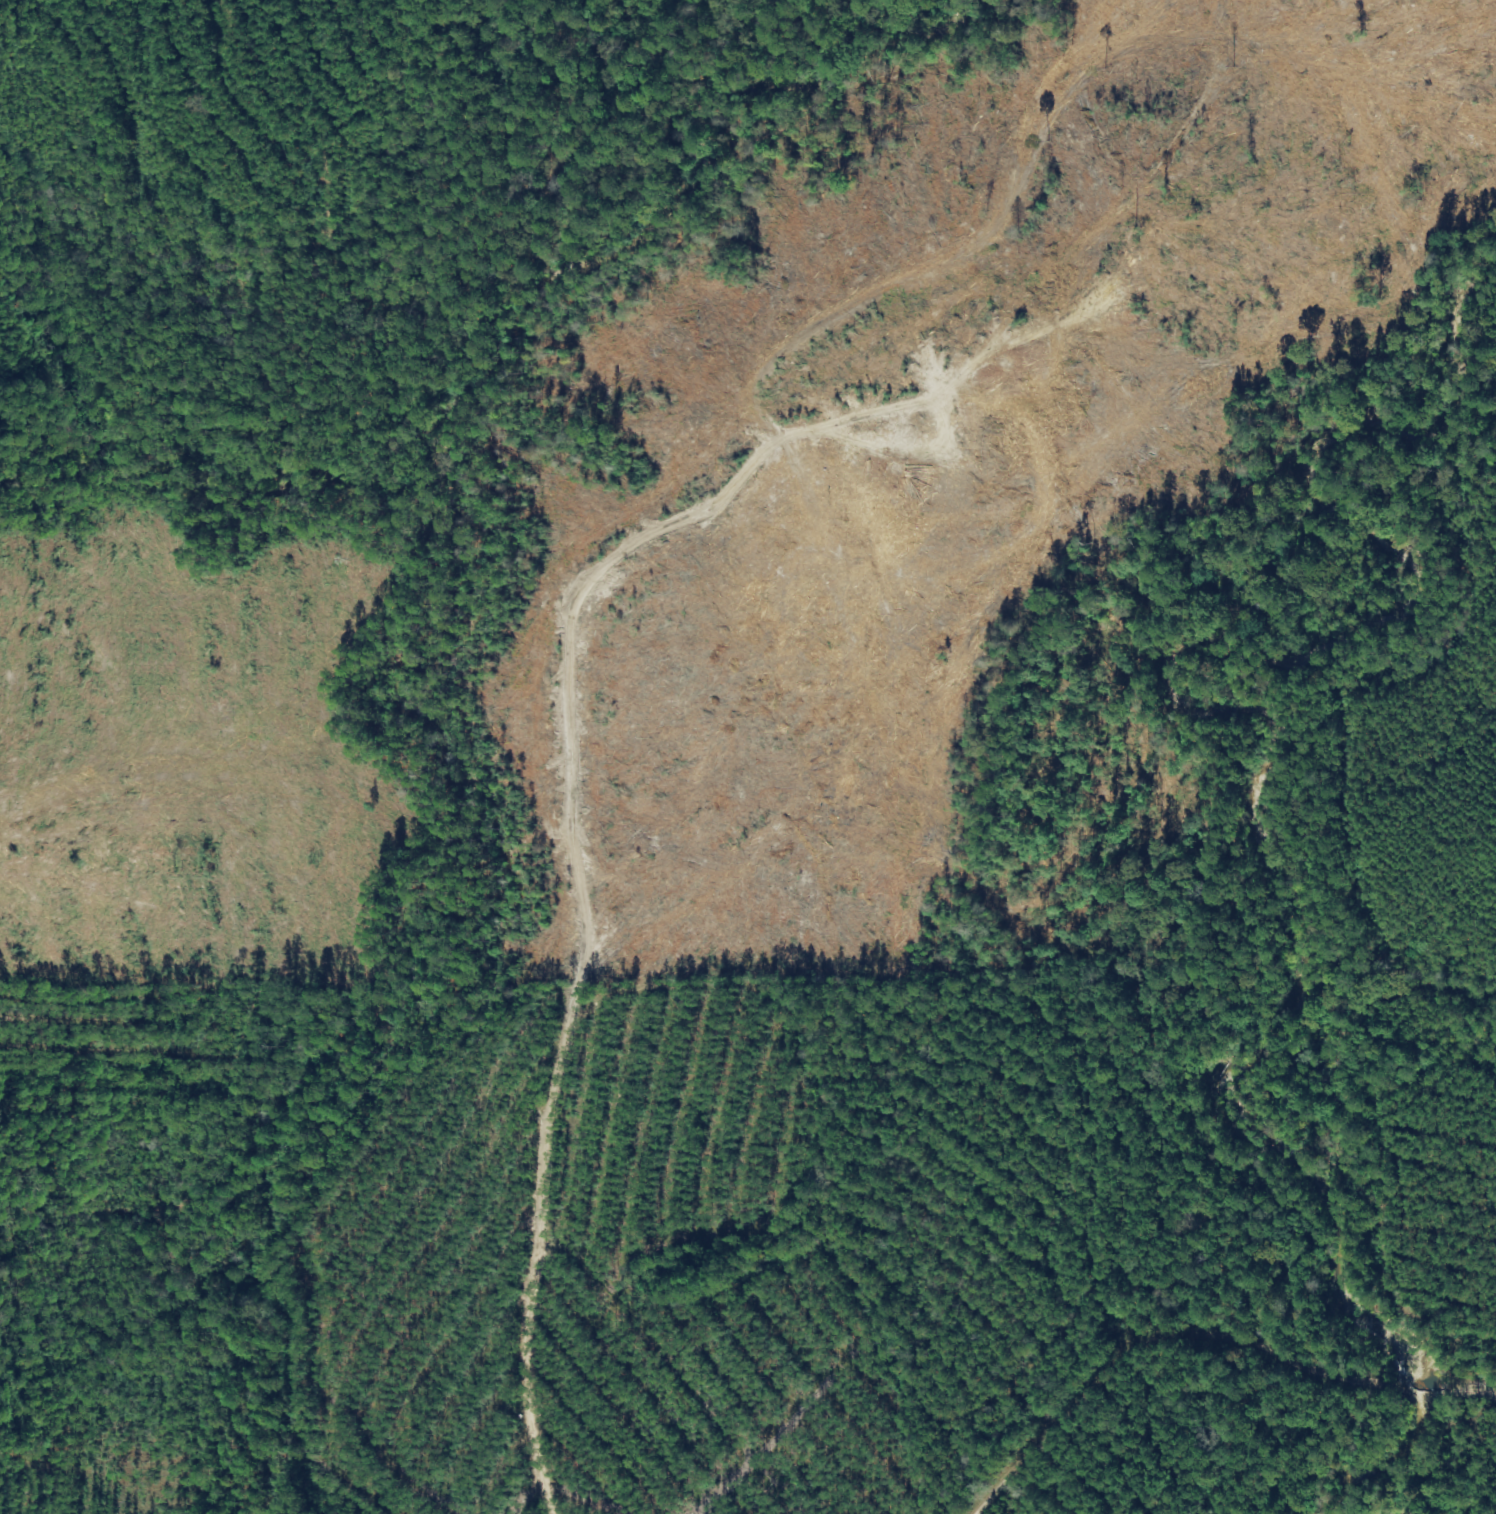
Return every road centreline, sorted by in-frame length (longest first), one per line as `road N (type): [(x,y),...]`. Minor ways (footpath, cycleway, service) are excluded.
road 1 (residential): [(911,1513),(952,1477),(1091,1398),(1270,1353),(1495,1413)]

